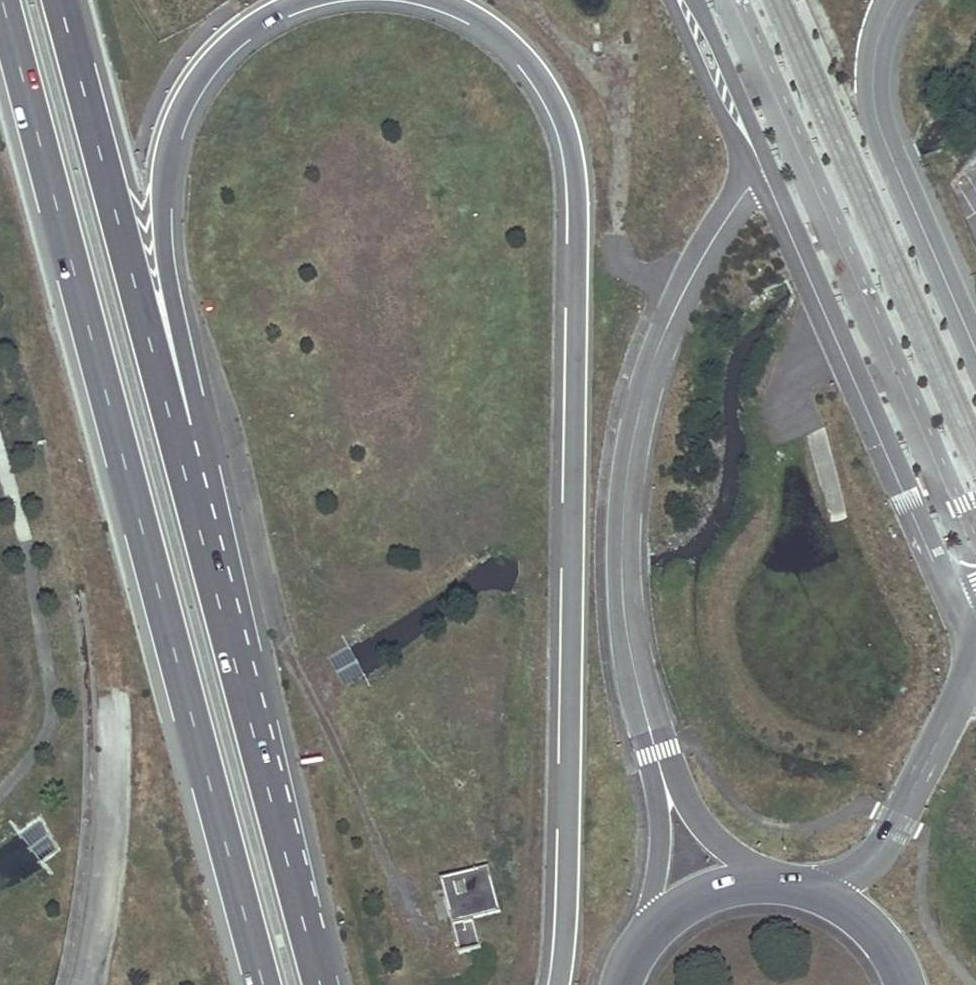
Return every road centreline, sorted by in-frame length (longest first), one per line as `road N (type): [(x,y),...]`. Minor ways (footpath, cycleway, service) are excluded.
road 1 (trunk): [(446,0),(524,54),(555,99),(573,149),(569,836),(556,984)]
road 2 (trunk): [(2,0),(110,388),(261,984)]
road 3 (trunk): [(321,984),(179,446)]
road 4 (trunk): [(179,446),(199,419),(166,231),(171,131),(211,59),(245,30),(303,0)]
road 5 (trunk): [(179,446),(61,0)]
road 6 (tertiary): [(975,354),(879,124),(876,57),(897,0)]
road 7 (secondary): [(849,908),(790,882),(726,883),(682,902),(645,933),(618,984)]
road 8 (tertiary): [(975,657),(891,839),(849,908)]

